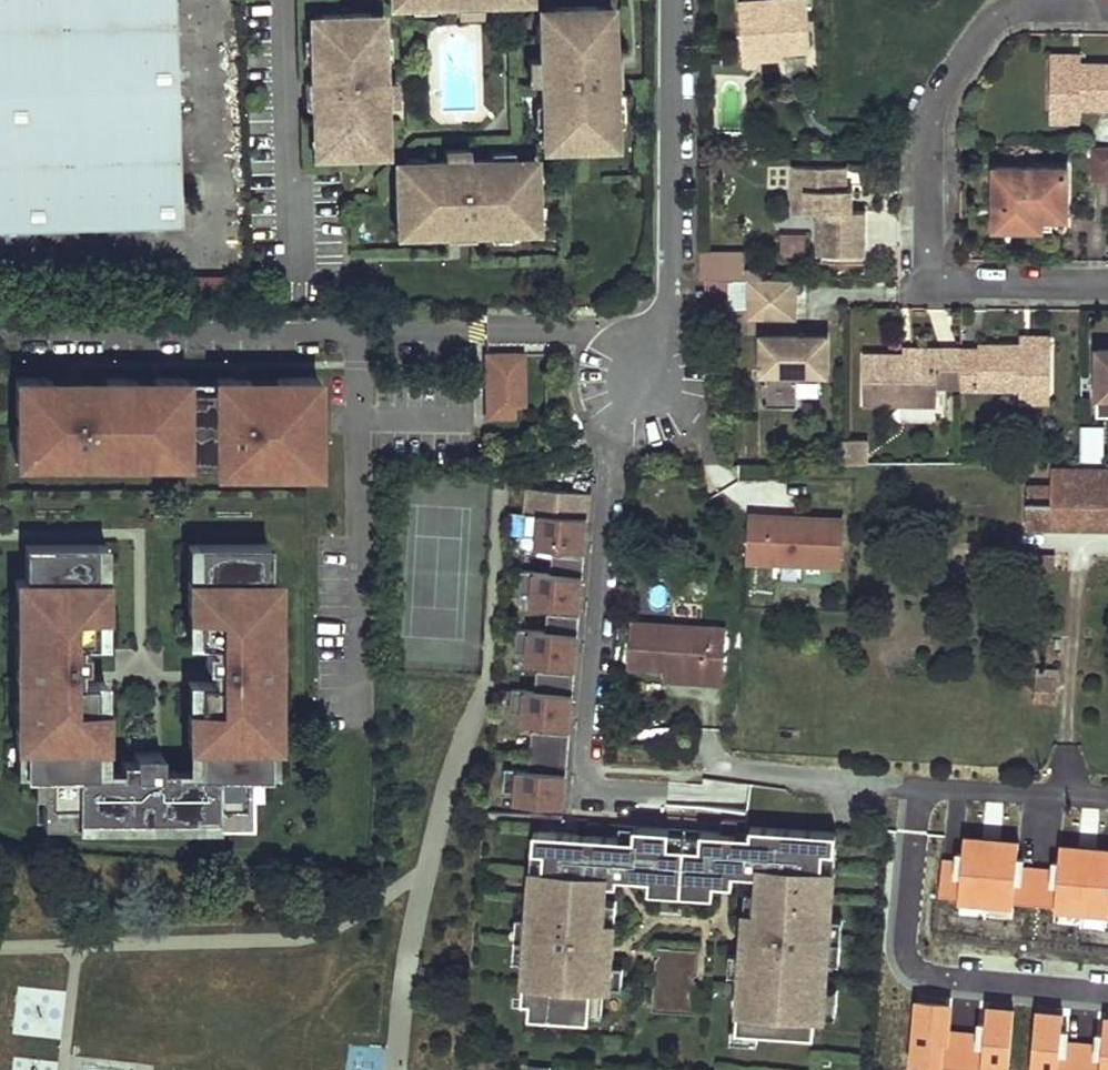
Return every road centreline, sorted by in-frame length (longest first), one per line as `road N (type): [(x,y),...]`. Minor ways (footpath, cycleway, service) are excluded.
road 1 (residential): [(1107,6),(1025,6),(992,22),(932,116),(930,285),(1107,286)]
road 2 (residential): [(721,762),(813,778),(1107,797)]
road 3 (residential): [(647,375),(672,300),(675,0)]

